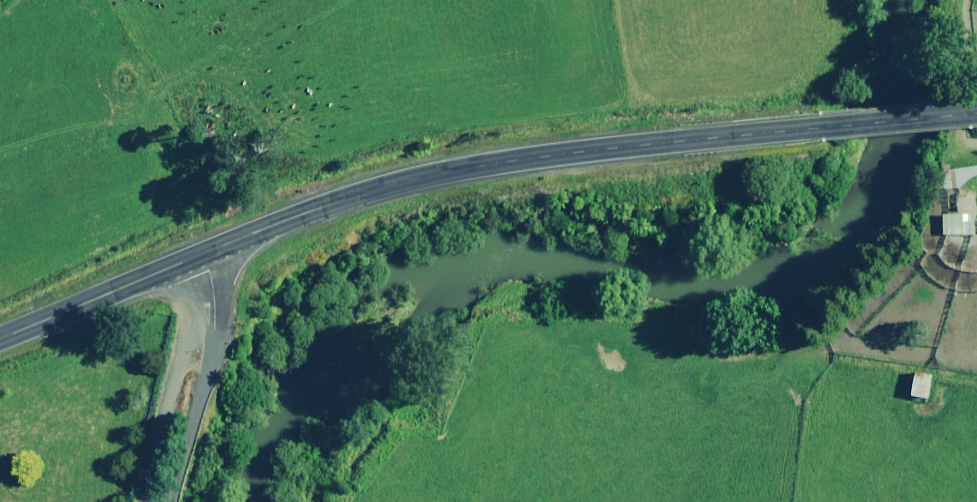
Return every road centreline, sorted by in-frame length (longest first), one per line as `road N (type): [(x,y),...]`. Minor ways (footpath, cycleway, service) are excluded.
road 1 (trunk): [(827,128),(421,179),(207,253)]
road 2 (unclassified): [(176,501),(216,351),(219,310),(207,253)]
road 3 (trunk): [(207,253),(0,342)]
road 4 (trunk): [(827,128),(974,113)]

